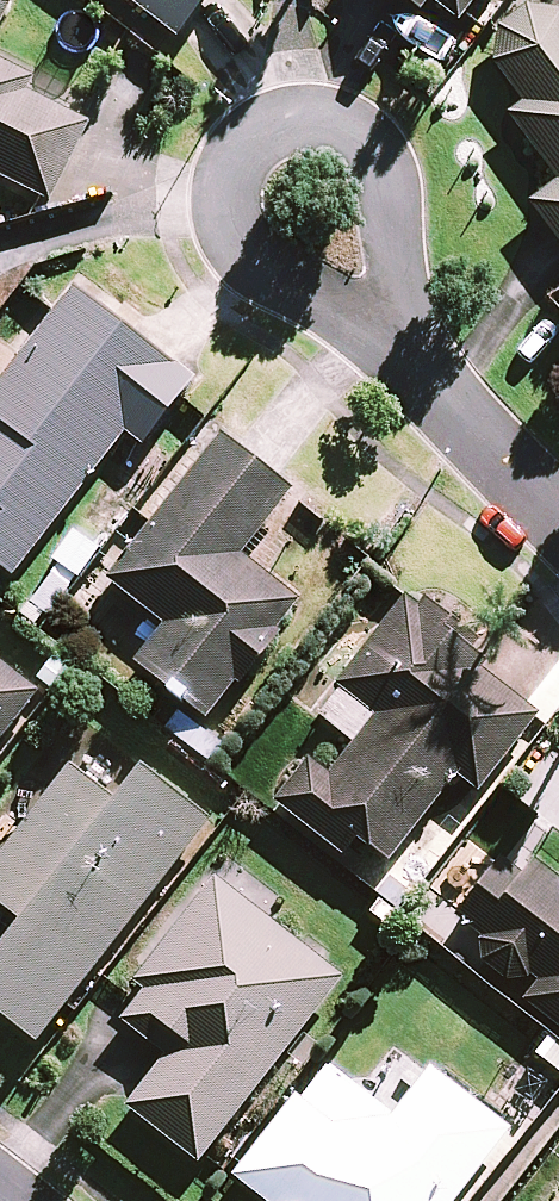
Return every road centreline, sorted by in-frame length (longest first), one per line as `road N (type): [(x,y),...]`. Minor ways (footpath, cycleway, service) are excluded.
road 1 (residential): [(379,344),(233,249),(211,210),(207,177),(246,125),(319,116),(374,163),(388,256),(382,326)]
road 2 (residential): [(379,344),(558,514)]

